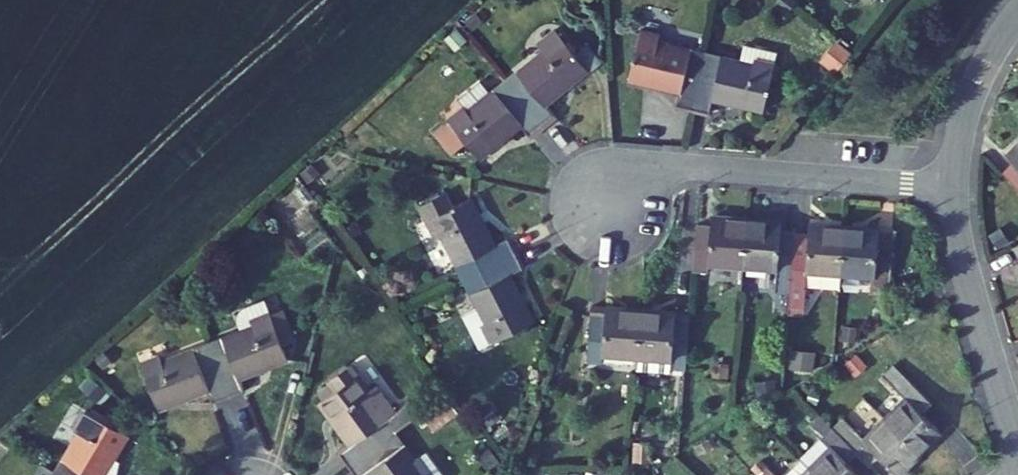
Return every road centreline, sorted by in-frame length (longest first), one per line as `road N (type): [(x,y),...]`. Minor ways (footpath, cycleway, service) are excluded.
road 1 (residential): [(956,187),(678,167),(645,172),(600,201)]
road 2 (residential): [(956,187),(964,272),(1017,449)]
road 3 (residential): [(1017,13),(973,89),(956,187)]

